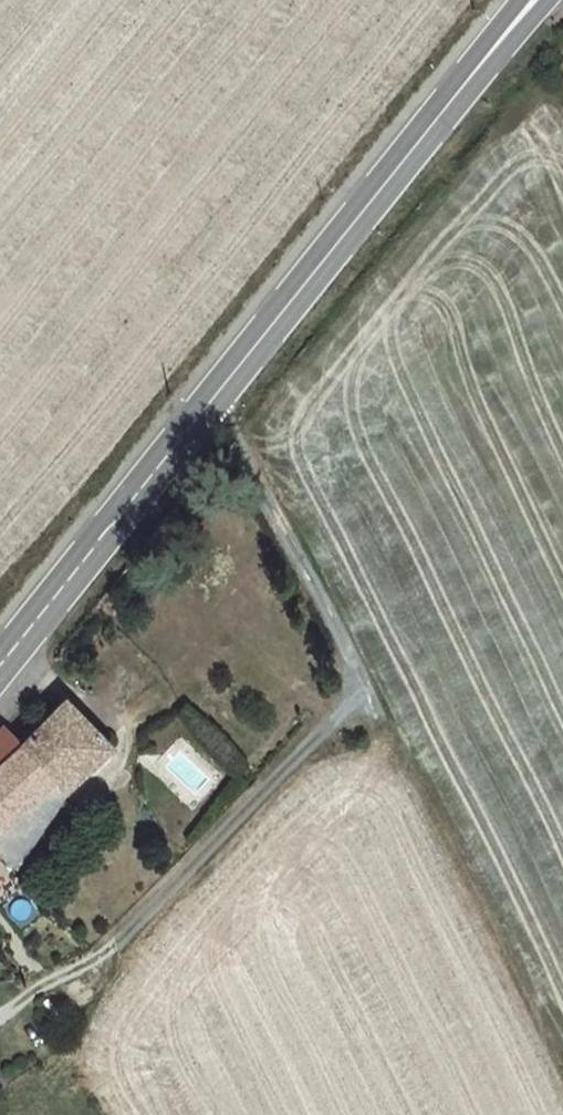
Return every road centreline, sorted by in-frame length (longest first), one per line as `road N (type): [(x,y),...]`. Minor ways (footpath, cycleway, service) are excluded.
road 1 (primary): [(210,400),(526,0)]
road 2 (track): [(562,1078),(362,695)]
road 3 (primary): [(0,663),(210,400)]
road 4 (residential): [(362,695),(210,400)]

